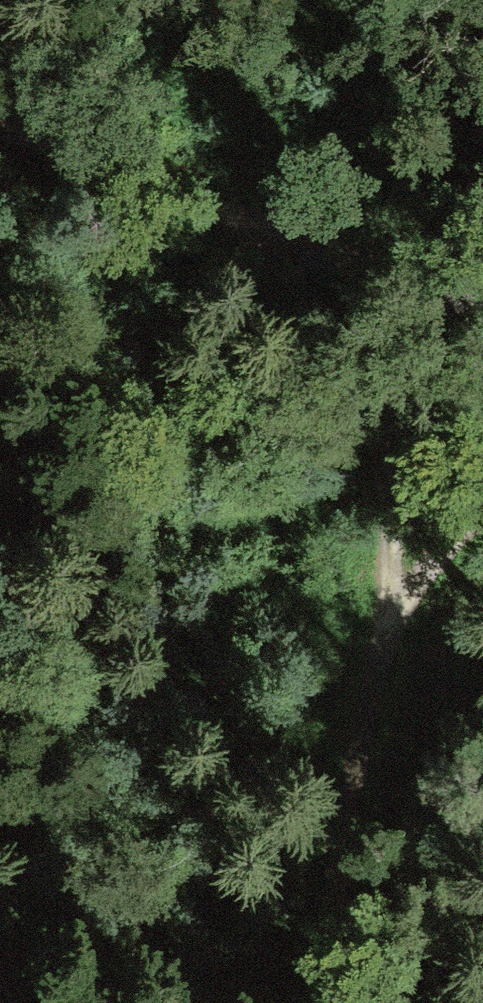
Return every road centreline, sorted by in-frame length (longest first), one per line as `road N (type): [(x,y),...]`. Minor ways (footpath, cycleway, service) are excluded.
road 1 (track): [(326,1002),(394,615),(382,455),(301,224)]
road 2 (track): [(0,117),(301,224),(482,310)]
road 3 (track): [(394,615),(482,520)]

